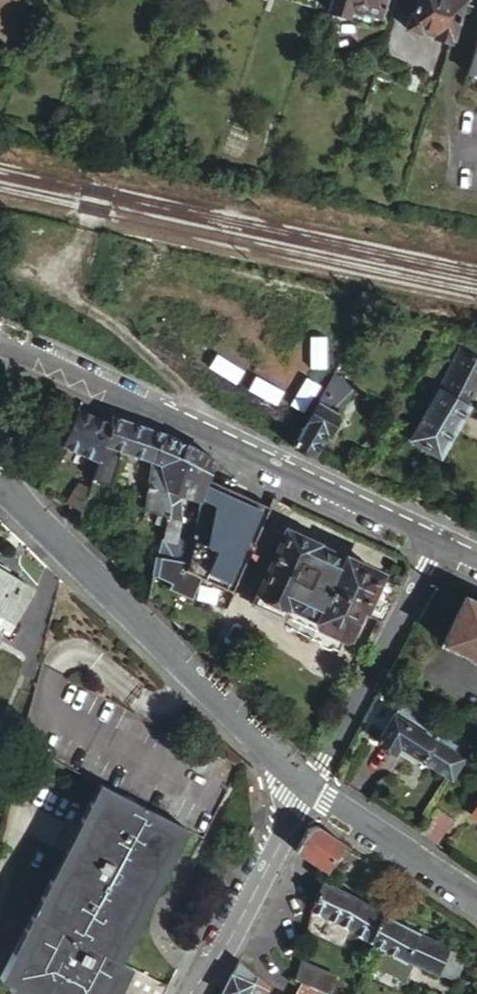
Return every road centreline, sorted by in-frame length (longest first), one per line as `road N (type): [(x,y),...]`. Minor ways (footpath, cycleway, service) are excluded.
road 1 (tertiary): [(0,344),(441,540)]
road 2 (tertiary): [(307,791),(0,479)]
road 3 (residential): [(441,540),(307,791)]
road 4 (tertiary): [(307,791),(221,956),(191,993)]
road 5 (tertiary): [(476,902),(307,791)]

